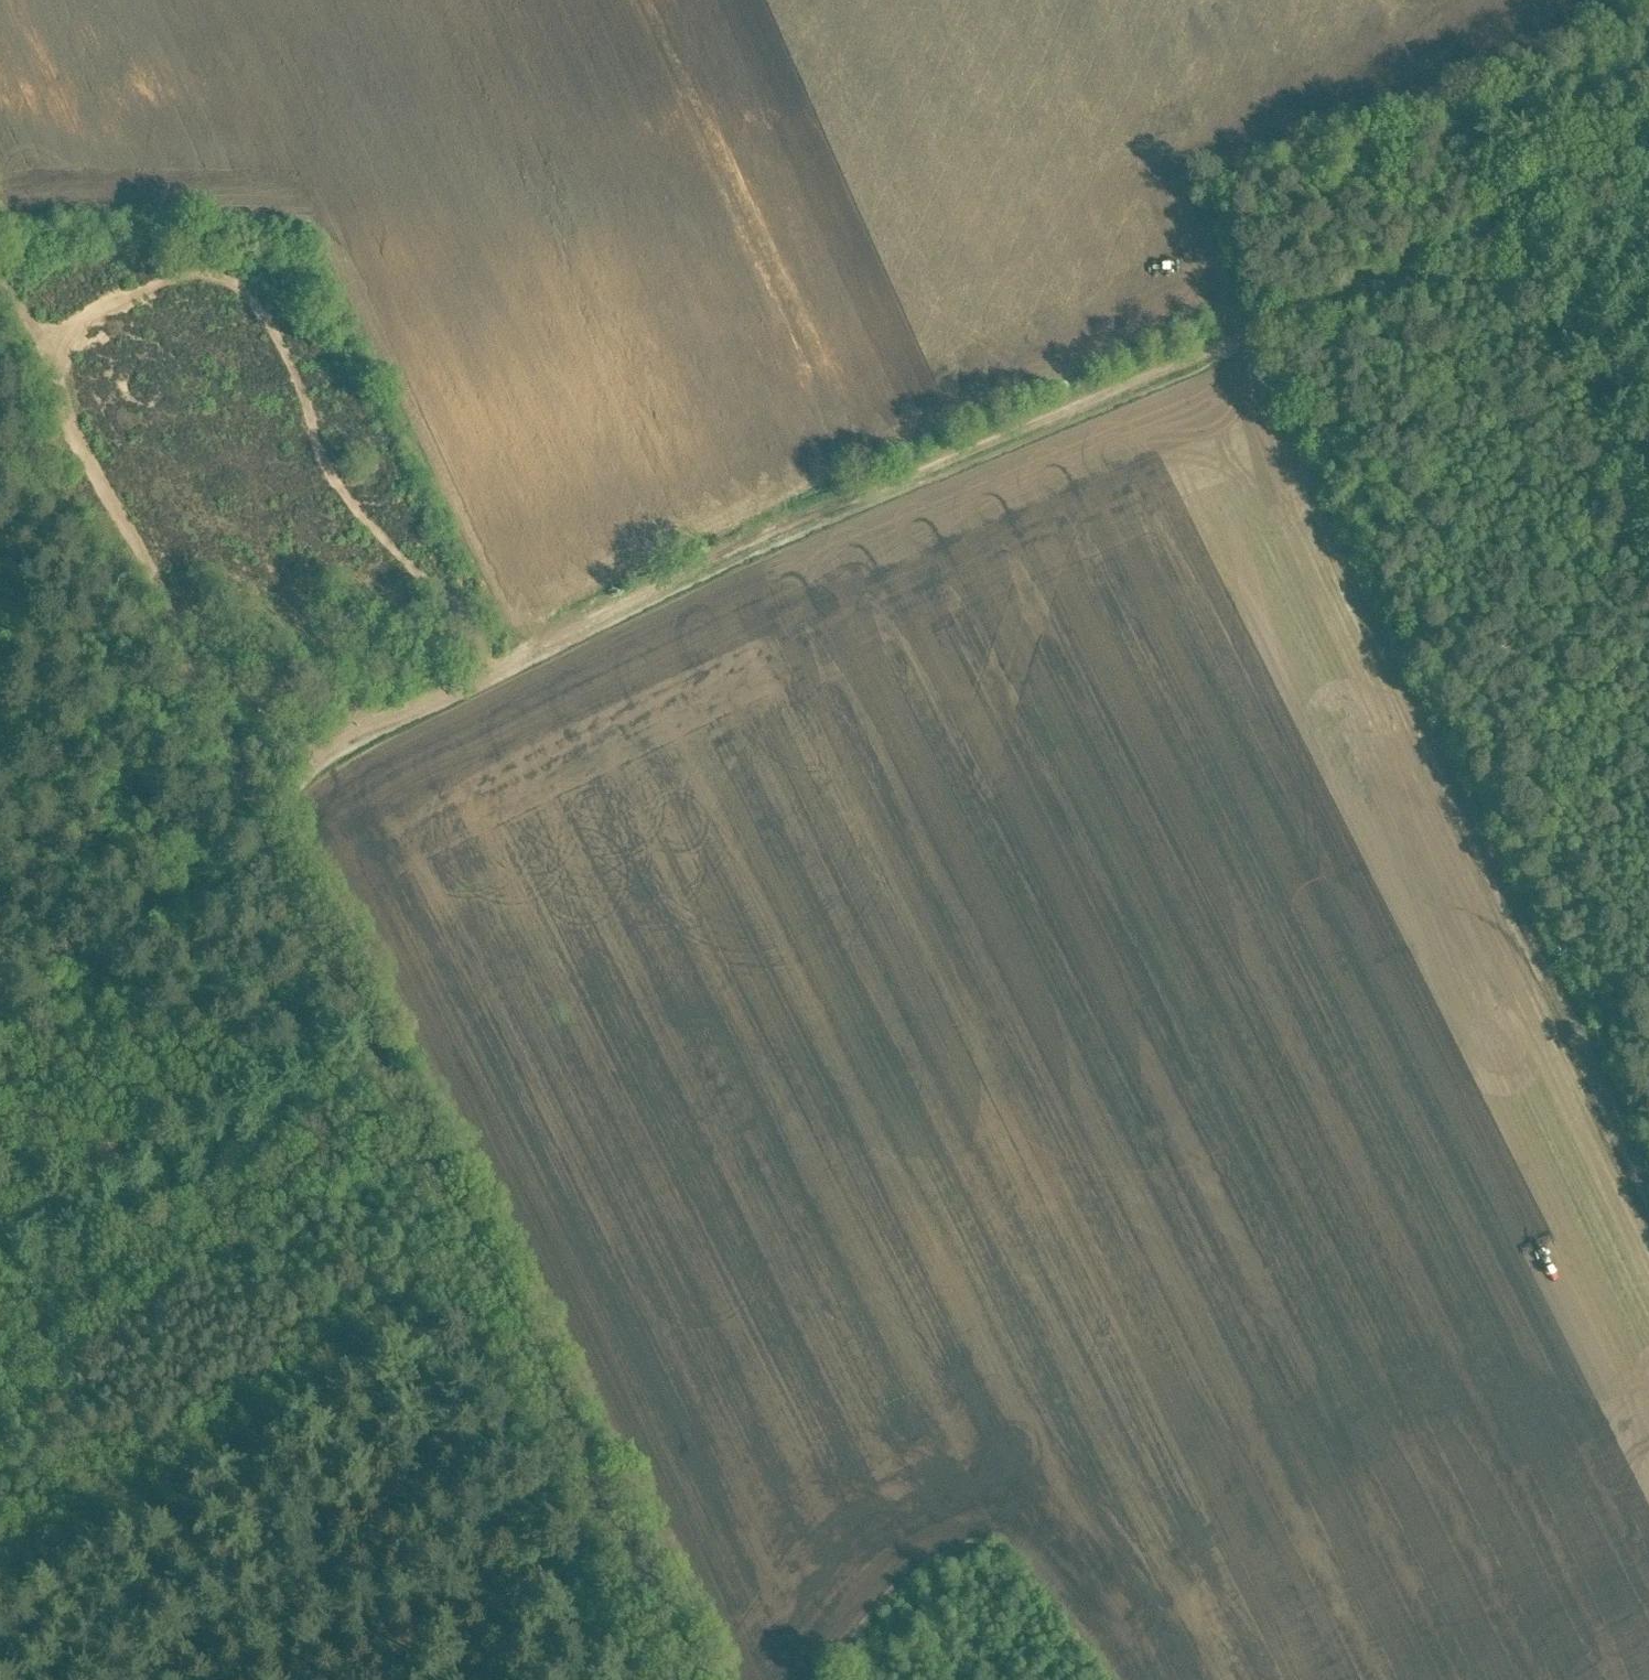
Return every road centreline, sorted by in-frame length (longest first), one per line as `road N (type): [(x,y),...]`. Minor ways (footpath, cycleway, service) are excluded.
road 1 (track): [(1648,159),(820,518),(321,750),(266,819)]
road 2 (track): [(698,1679),(266,819)]
road 3 (track): [(266,819),(0,287)]
road 4 (track): [(412,1105),(0,1357)]

